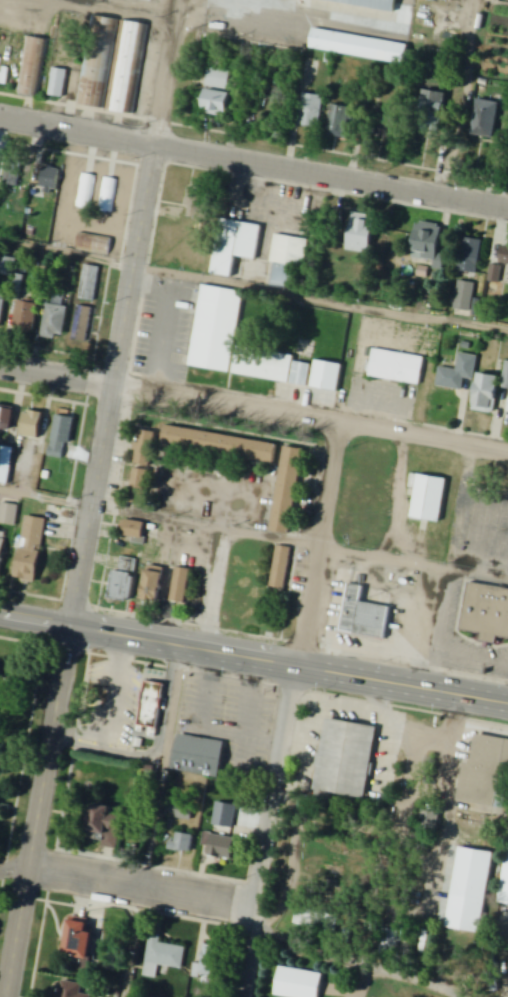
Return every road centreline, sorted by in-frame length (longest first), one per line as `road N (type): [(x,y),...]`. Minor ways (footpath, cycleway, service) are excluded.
road 1 (residential): [(70,631),(179,0)]
road 2 (residential): [(237,996),(343,419)]
road 3 (residential): [(507,207),(0,116)]
road 4 (residential): [(507,451),(0,366)]
road 5 (secondary): [(8,996),(70,631)]
road 6 (secondary): [(297,668),(0,618)]
road 7 (residential): [(247,939),(507,995)]
road 8 (residential): [(254,903),(30,863)]
road 9 (secondary): [(507,706),(297,668)]

